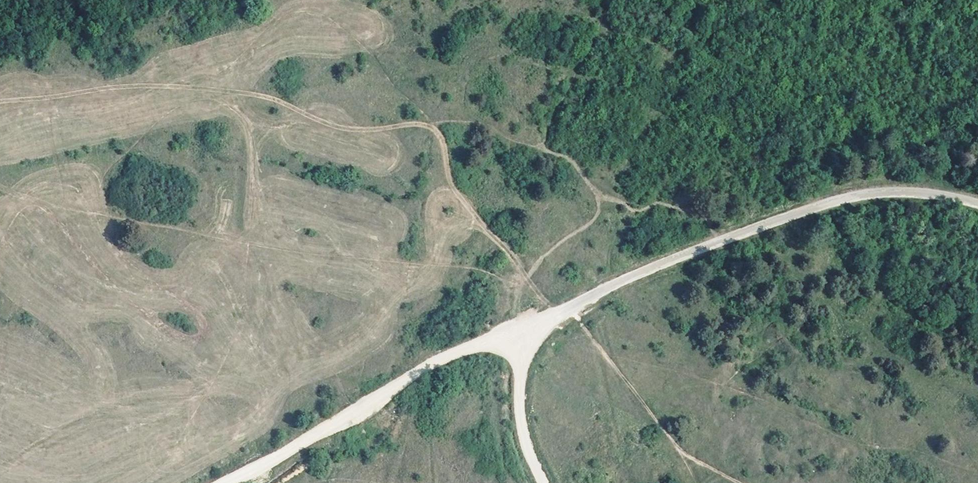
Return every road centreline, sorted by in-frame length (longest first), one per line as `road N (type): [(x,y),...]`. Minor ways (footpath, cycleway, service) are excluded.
road 1 (track): [(0,104),(156,85),(248,93),(354,130),(431,127),(456,192),(555,316)]
road 2 (unclassified): [(528,328),(641,272),(839,201),(904,192),(977,203)]
road 3 (track): [(225,482),(445,357),(528,328)]
road 4 (track): [(543,482),(519,404),(528,328)]

